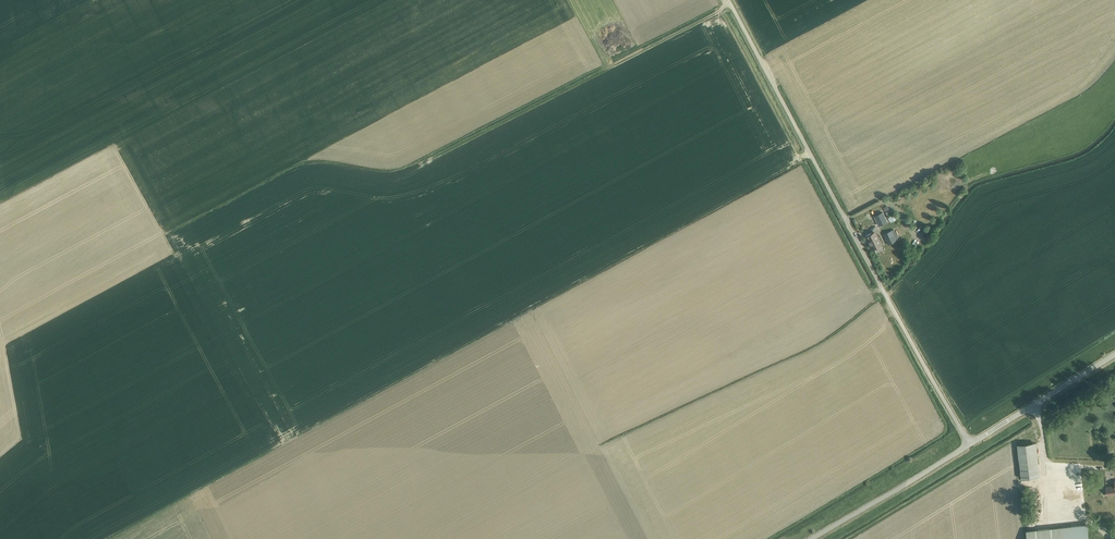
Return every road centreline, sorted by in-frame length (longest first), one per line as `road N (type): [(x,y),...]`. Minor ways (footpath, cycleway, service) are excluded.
road 1 (unclassified): [(970,444),(727,0)]
road 2 (unclassified): [(813,538),(970,444)]
road 3 (unclassified): [(970,444),(1114,354)]

